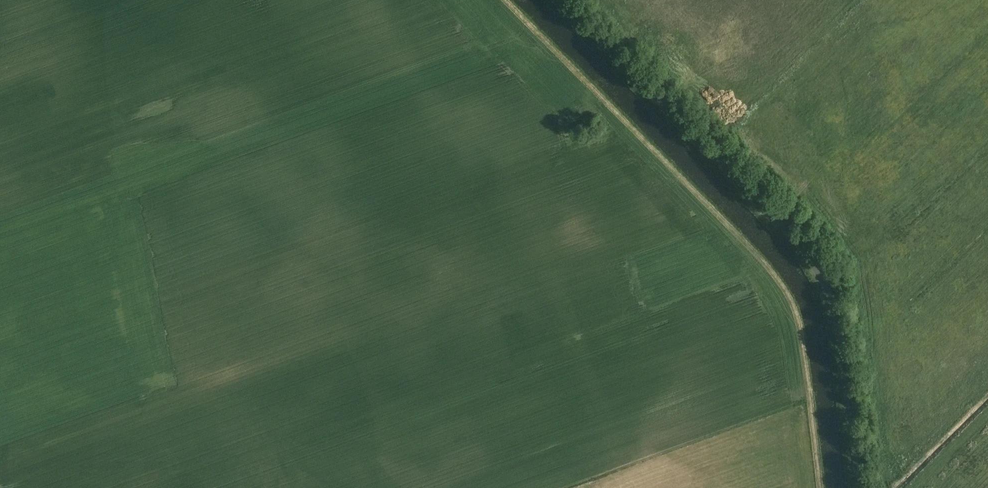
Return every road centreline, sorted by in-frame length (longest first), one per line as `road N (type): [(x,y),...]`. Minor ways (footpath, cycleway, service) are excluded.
road 1 (unclassified): [(858,487),(837,319),(815,267),(560,0)]

